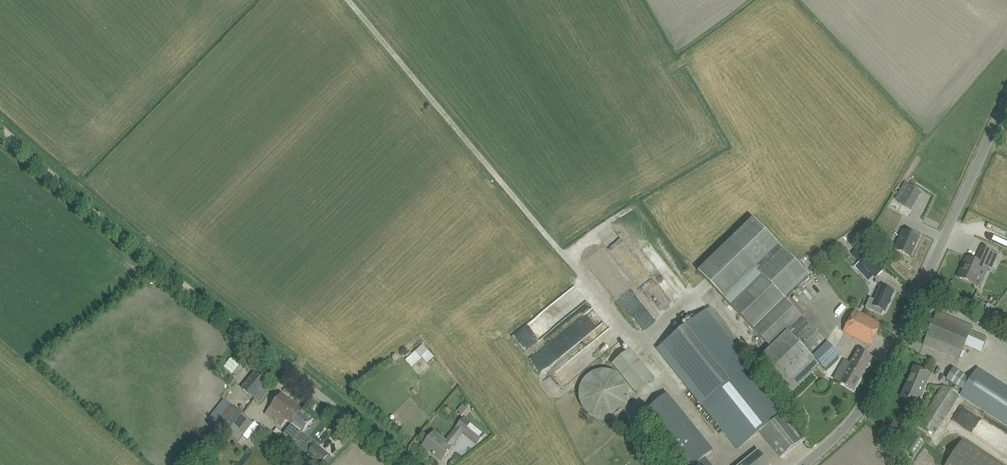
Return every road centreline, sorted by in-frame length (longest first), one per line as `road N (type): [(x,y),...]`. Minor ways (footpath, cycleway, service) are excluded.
road 1 (unclassified): [(811,464),(880,391),(1006,107)]
road 2 (track): [(0,129),(290,372)]
road 3 (unclassified): [(404,464),(290,372)]

